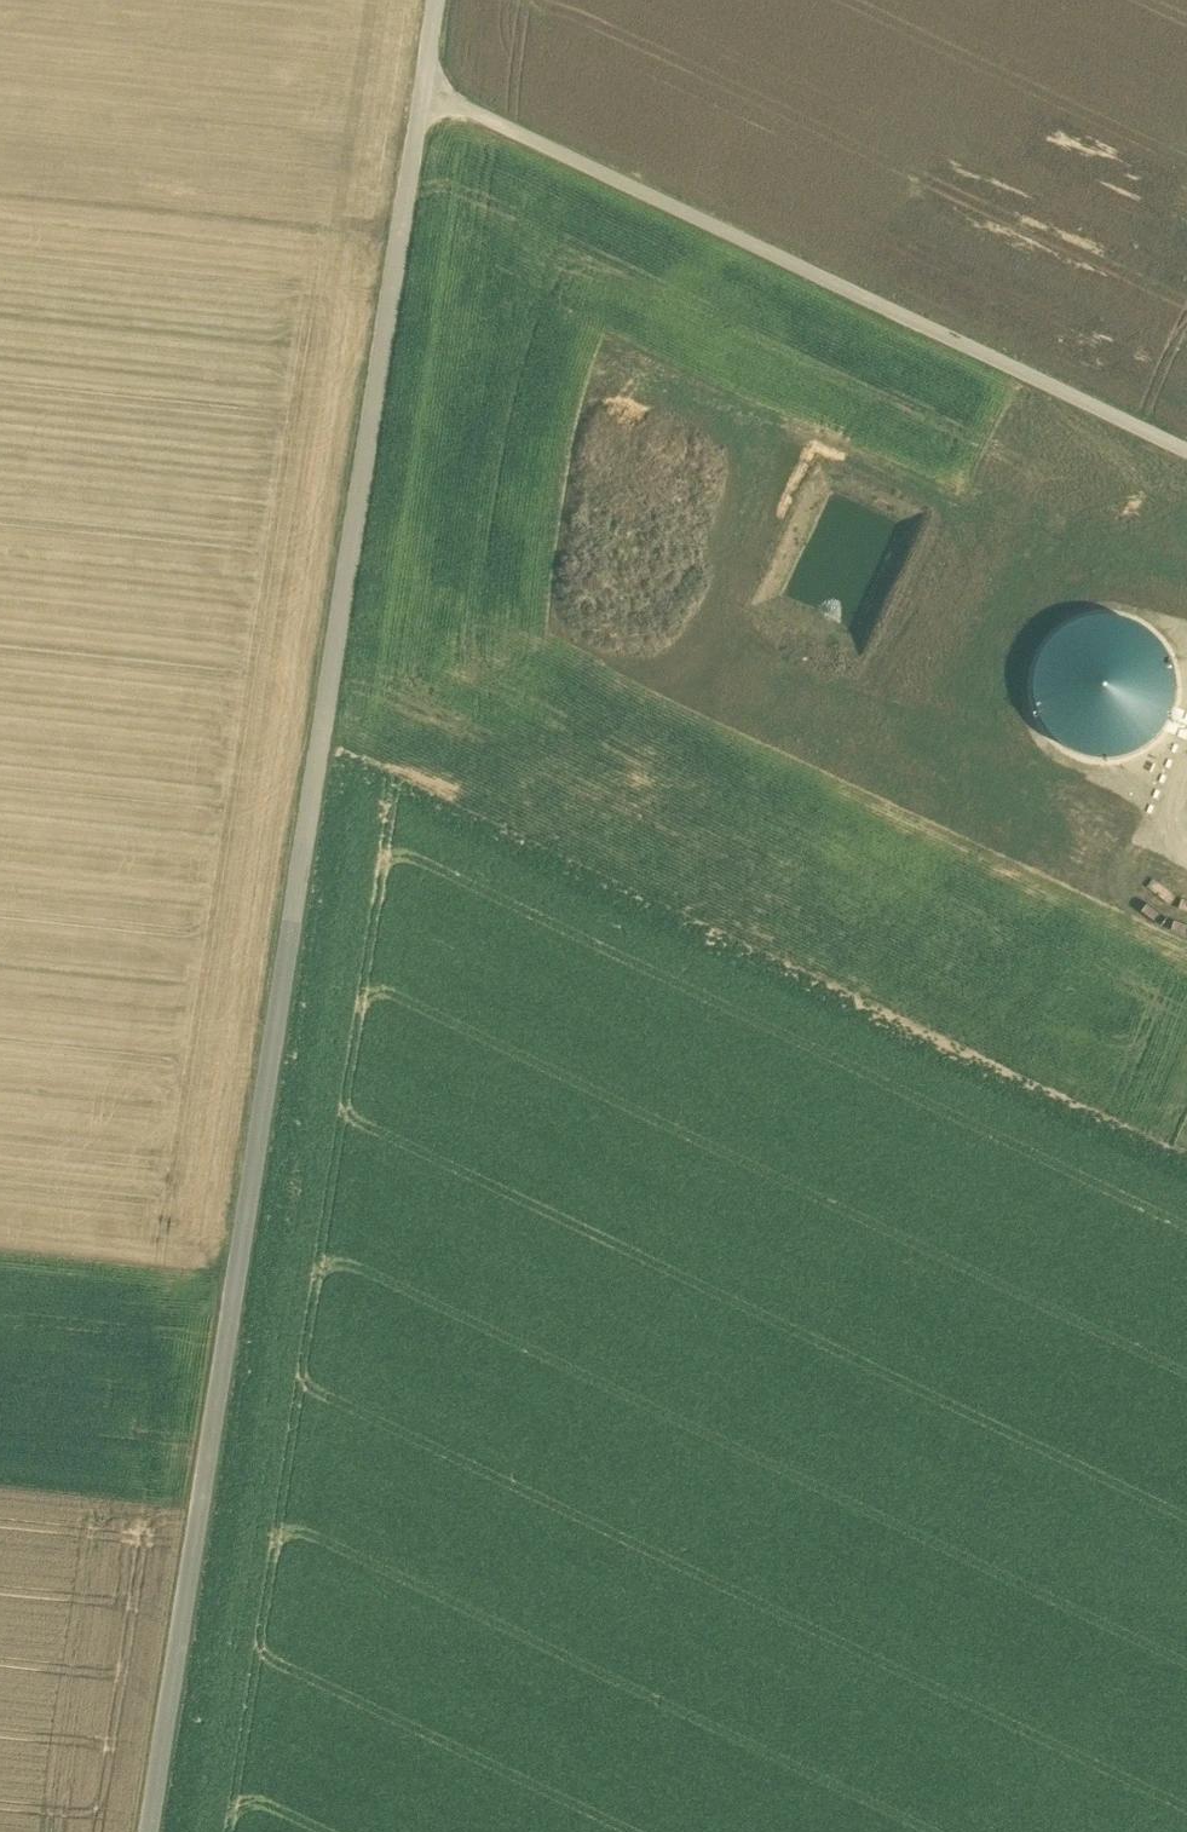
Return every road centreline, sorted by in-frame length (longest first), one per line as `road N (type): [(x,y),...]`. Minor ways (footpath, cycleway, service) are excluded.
road 1 (track): [(458,0),(169,1831)]
road 2 (track): [(1186,456),(441,106)]

